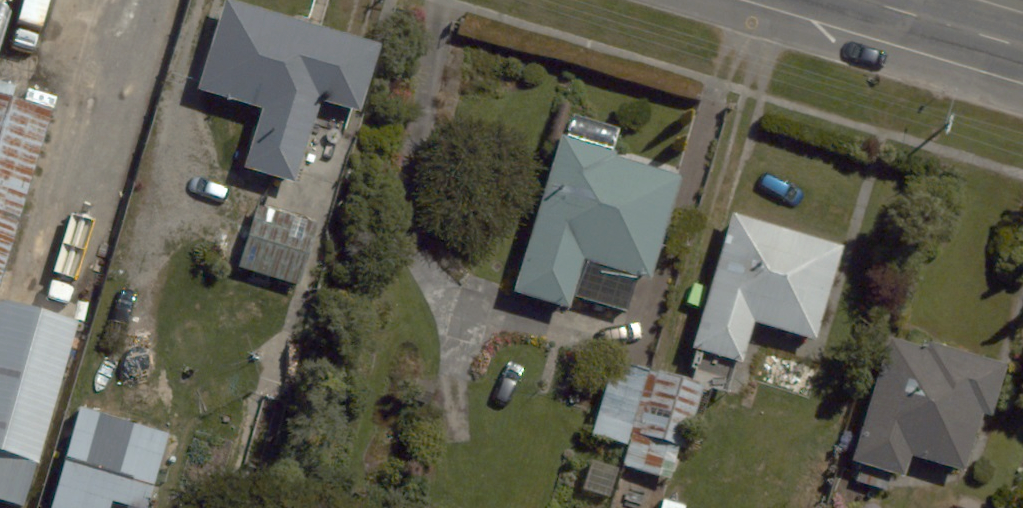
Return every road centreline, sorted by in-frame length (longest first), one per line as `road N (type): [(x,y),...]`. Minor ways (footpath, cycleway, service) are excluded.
road 1 (primary): [(873,0),(1022,45)]

